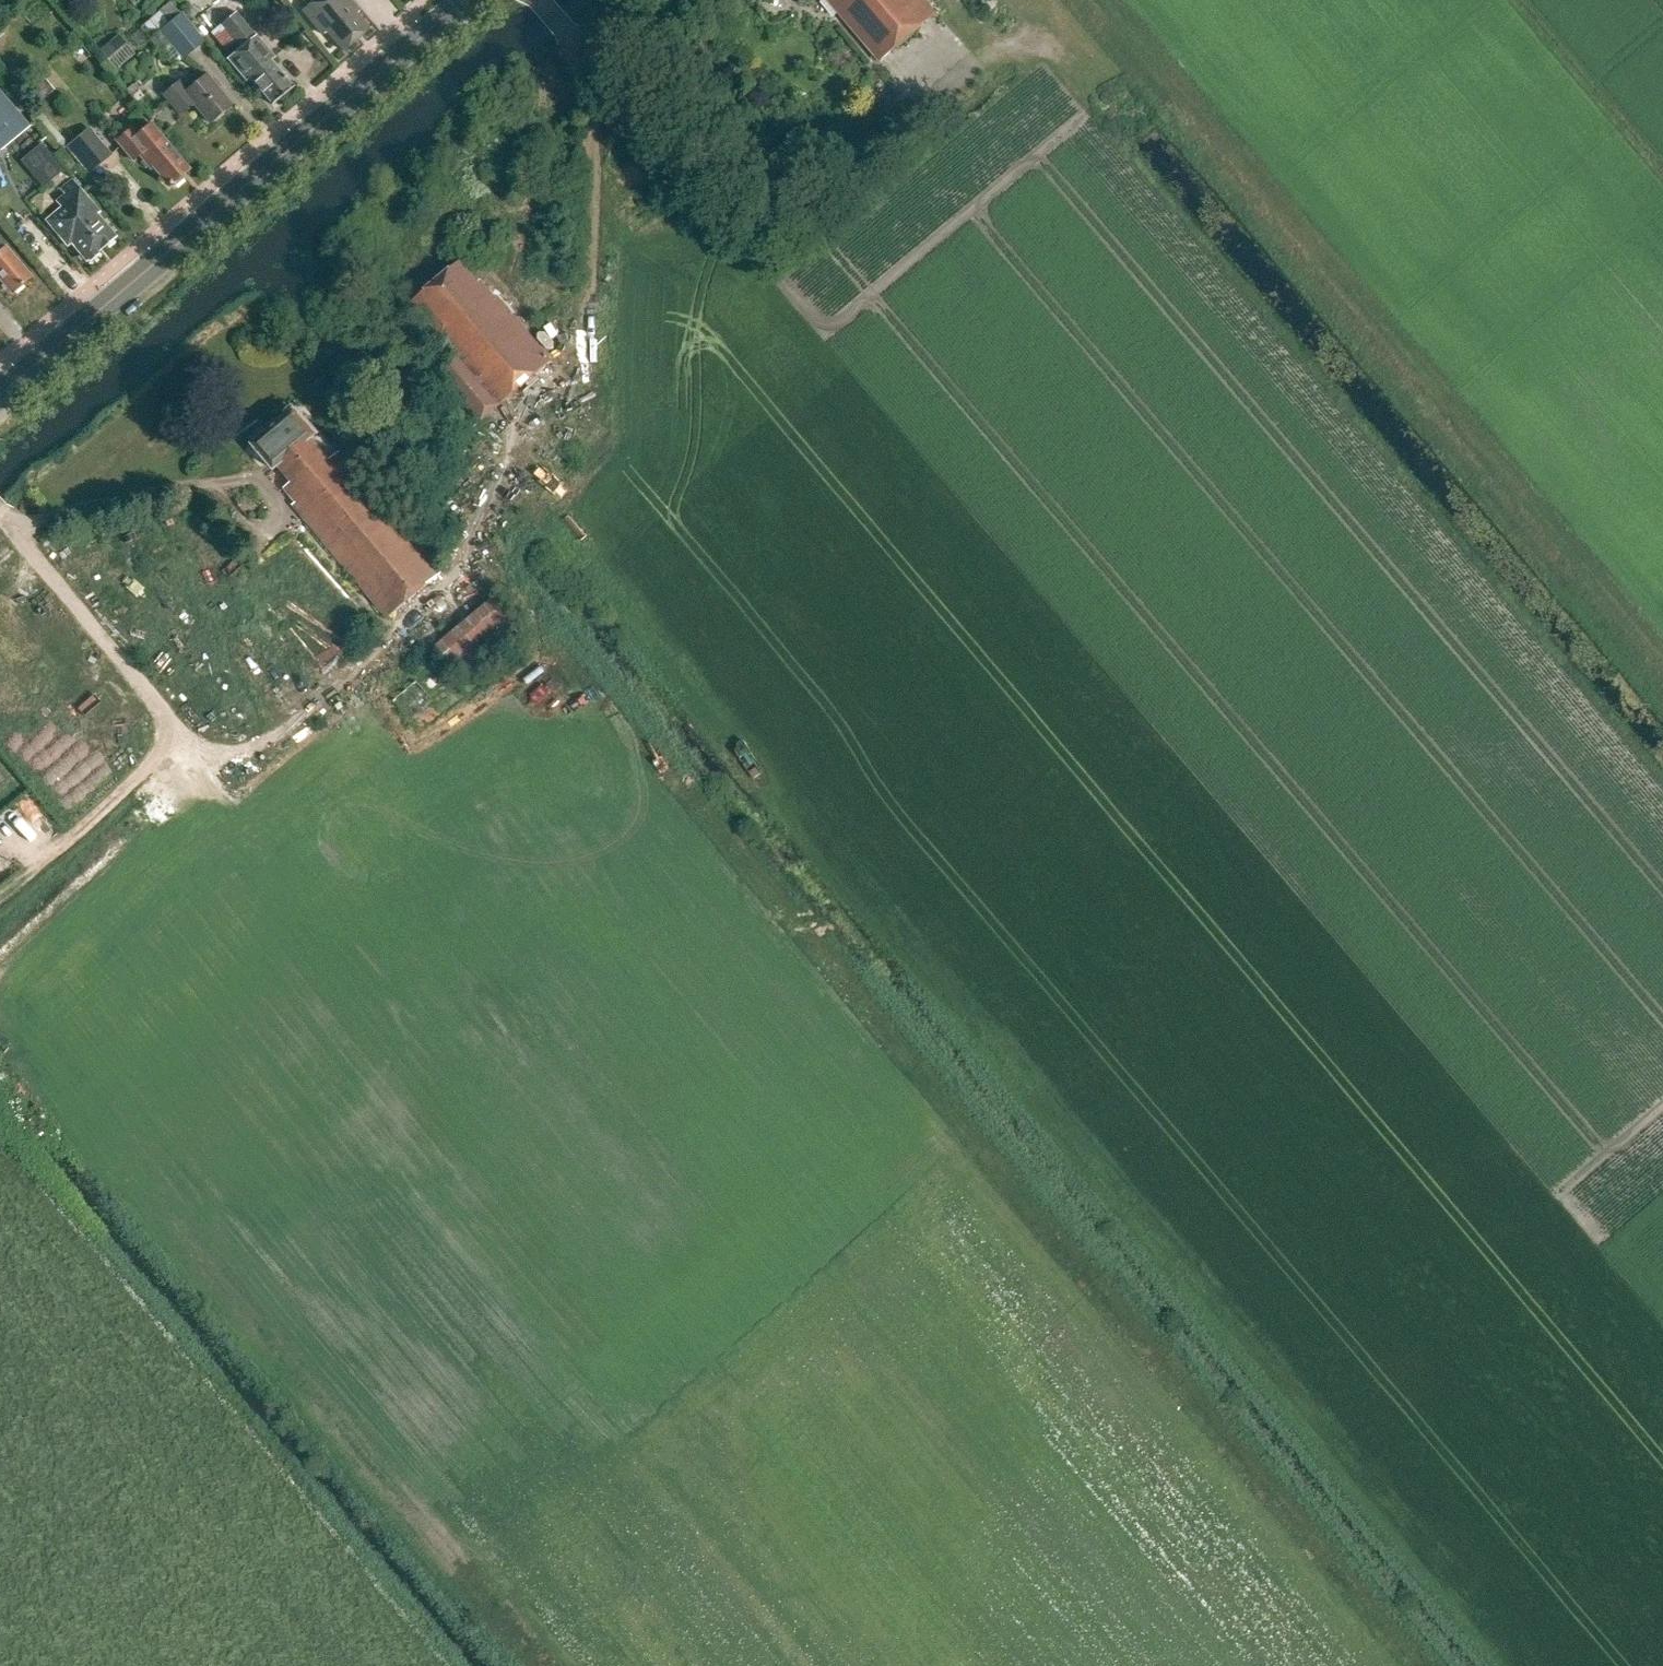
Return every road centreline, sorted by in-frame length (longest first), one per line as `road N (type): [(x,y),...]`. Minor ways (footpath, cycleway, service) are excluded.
road 1 (tertiary): [(0,398),(467,0)]

